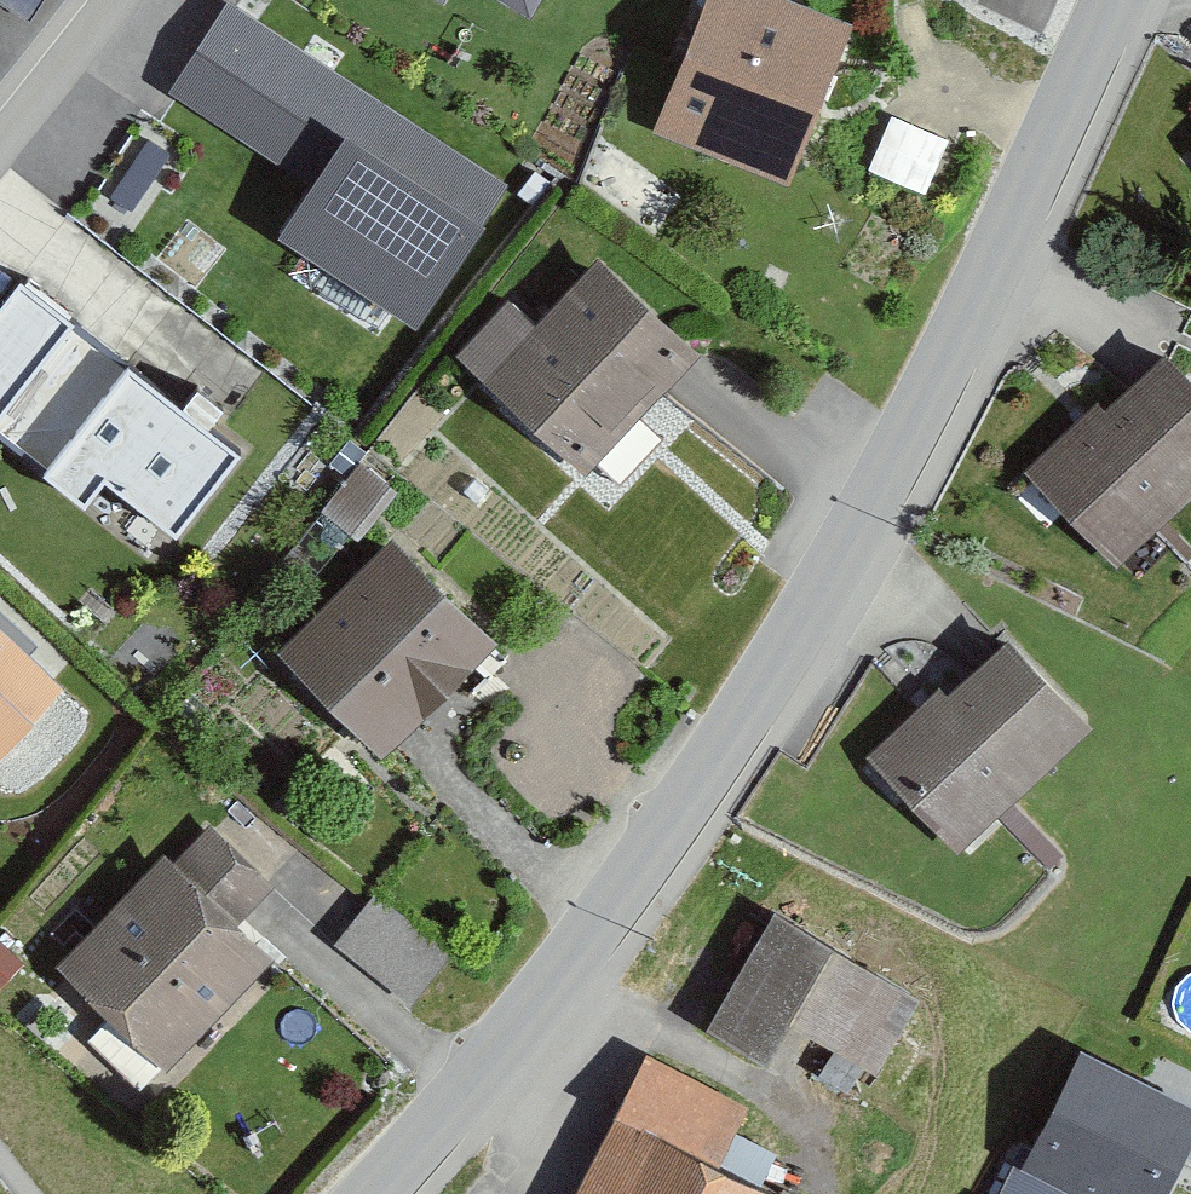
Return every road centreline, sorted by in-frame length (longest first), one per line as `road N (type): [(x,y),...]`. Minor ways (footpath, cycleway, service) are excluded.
road 1 (unclassified): [(370,1193),(543,988),(749,701),(840,554),(942,362),(1120,0)]
road 2 (residential): [(103,0),(0,132)]

